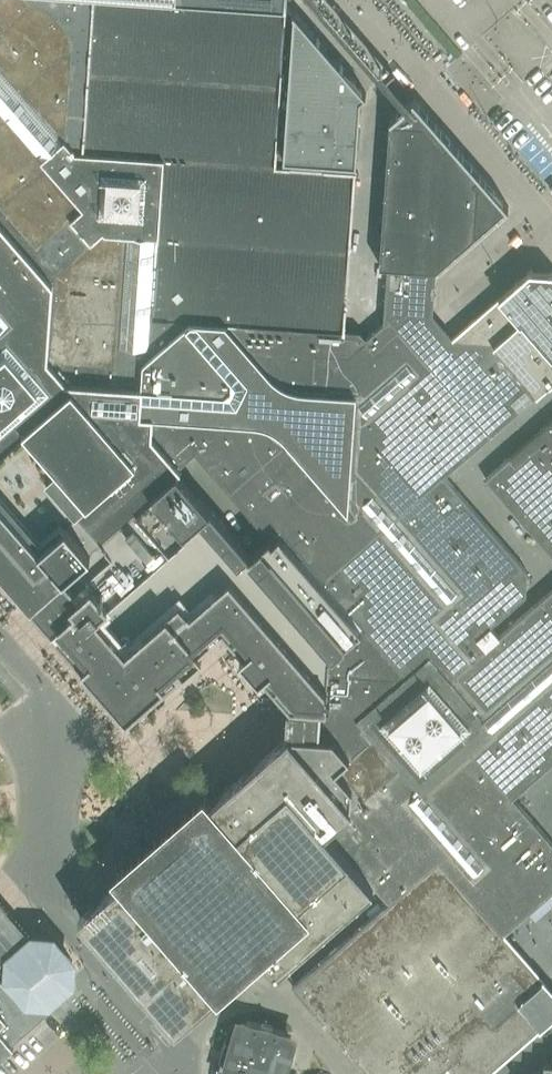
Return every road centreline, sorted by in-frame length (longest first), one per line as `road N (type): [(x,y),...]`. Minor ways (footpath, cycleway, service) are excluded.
road 1 (residential): [(0,646),(60,719),(46,868),(67,925),(160,1036)]
road 2 (residential): [(344,1073),(265,984),(171,1065)]

